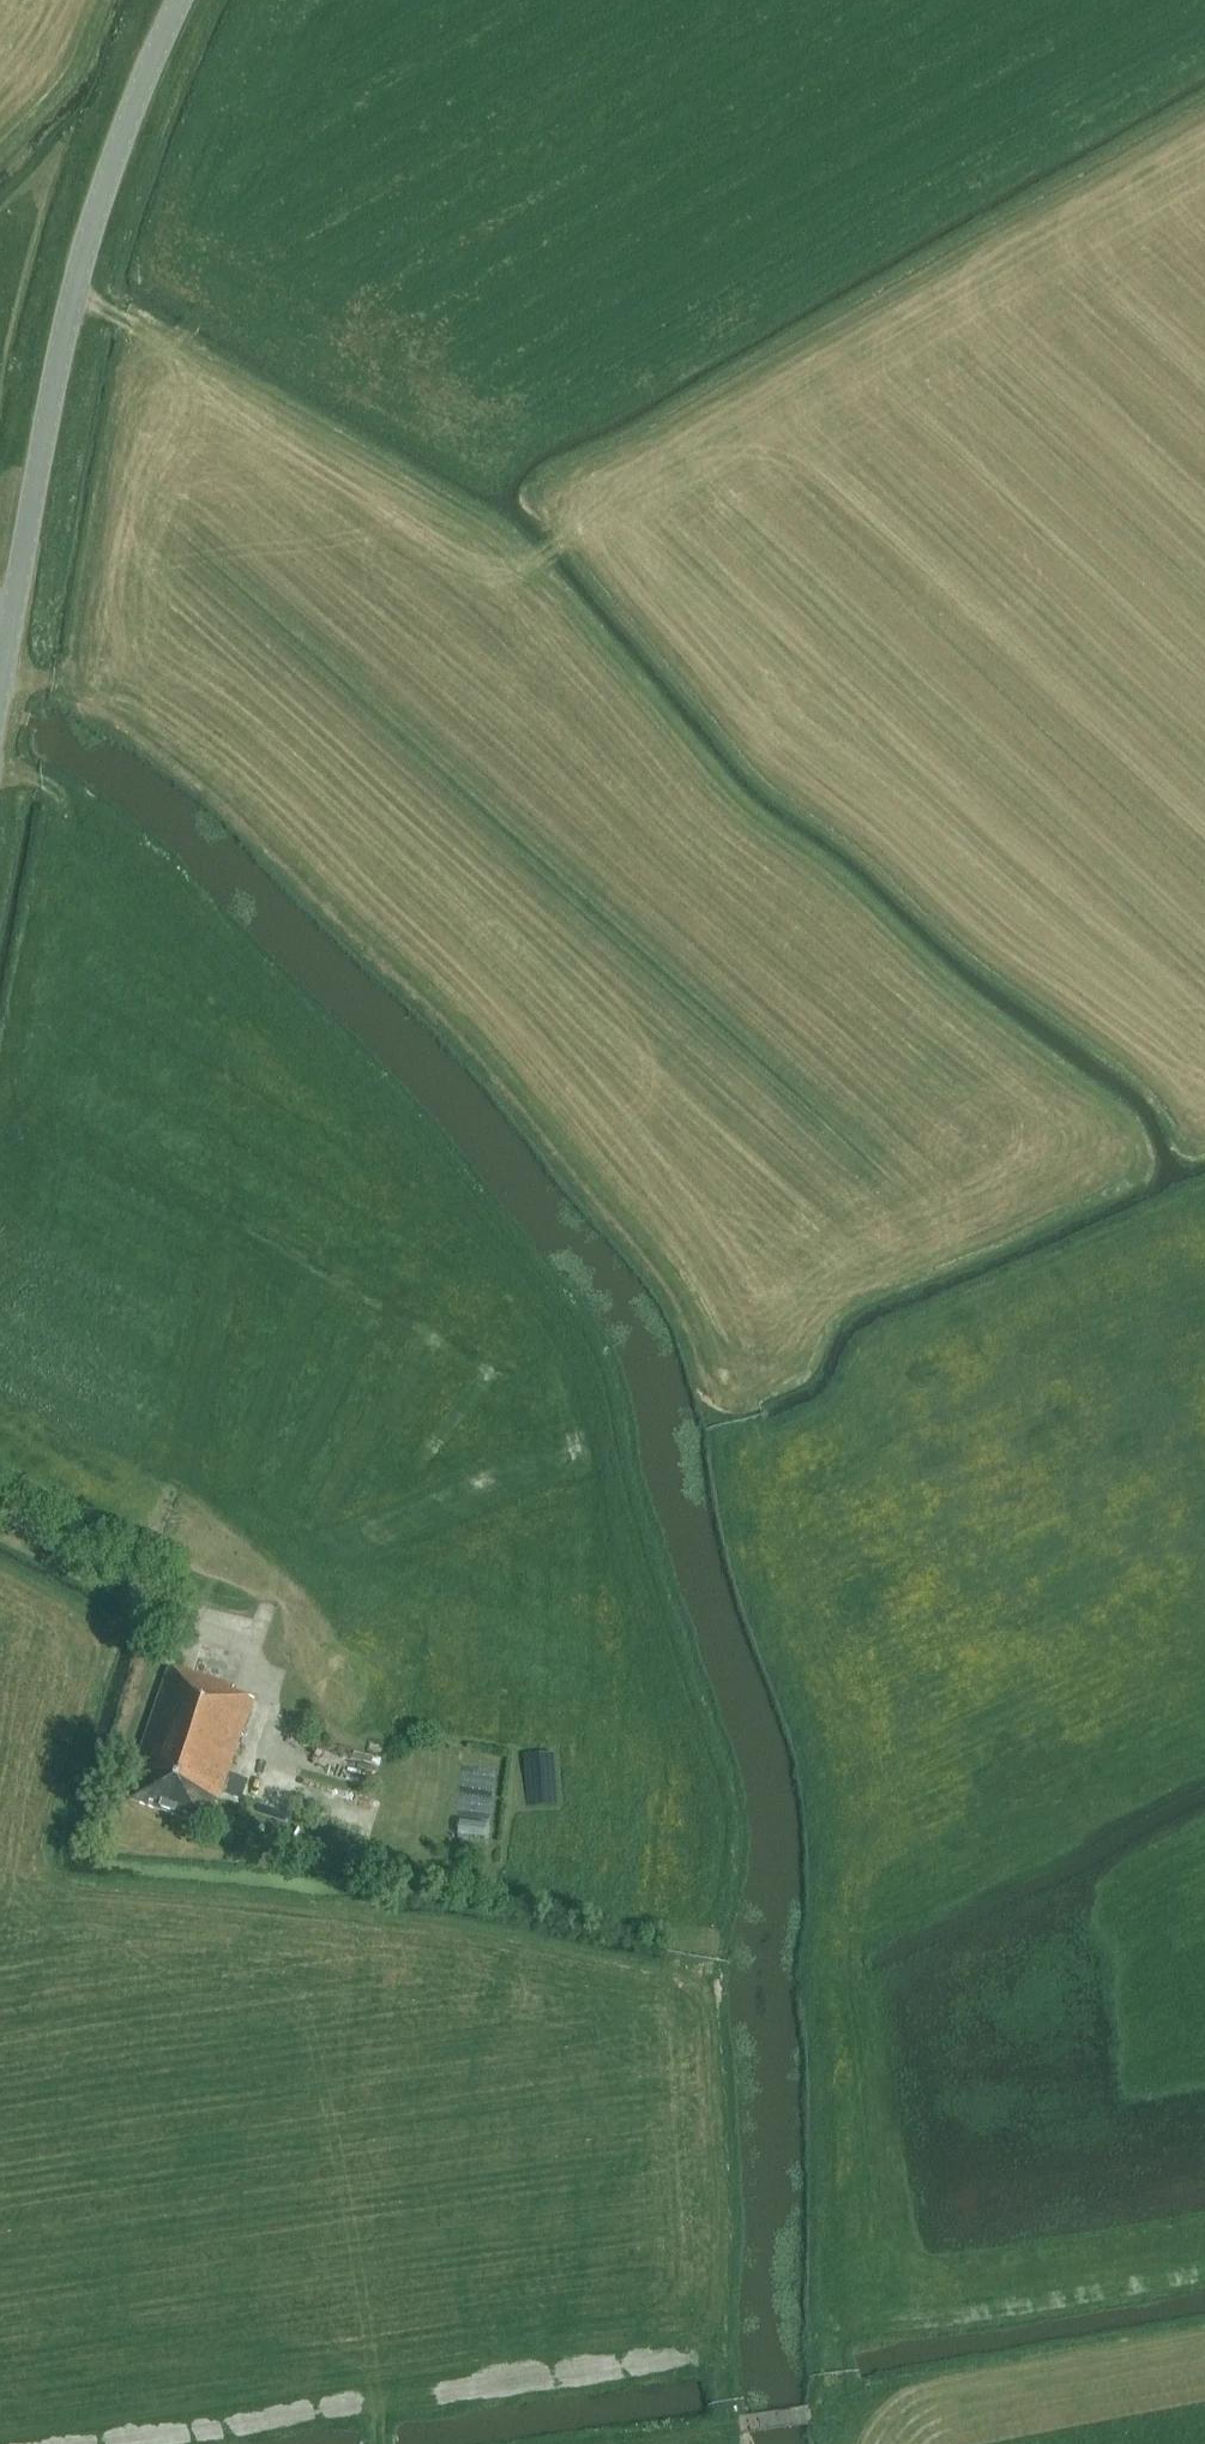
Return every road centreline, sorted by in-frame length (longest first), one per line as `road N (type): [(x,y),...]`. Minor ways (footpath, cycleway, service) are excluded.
road 1 (tertiary): [(0,678),(84,252),(181,0)]
road 2 (track): [(671,2436),(904,2402)]

